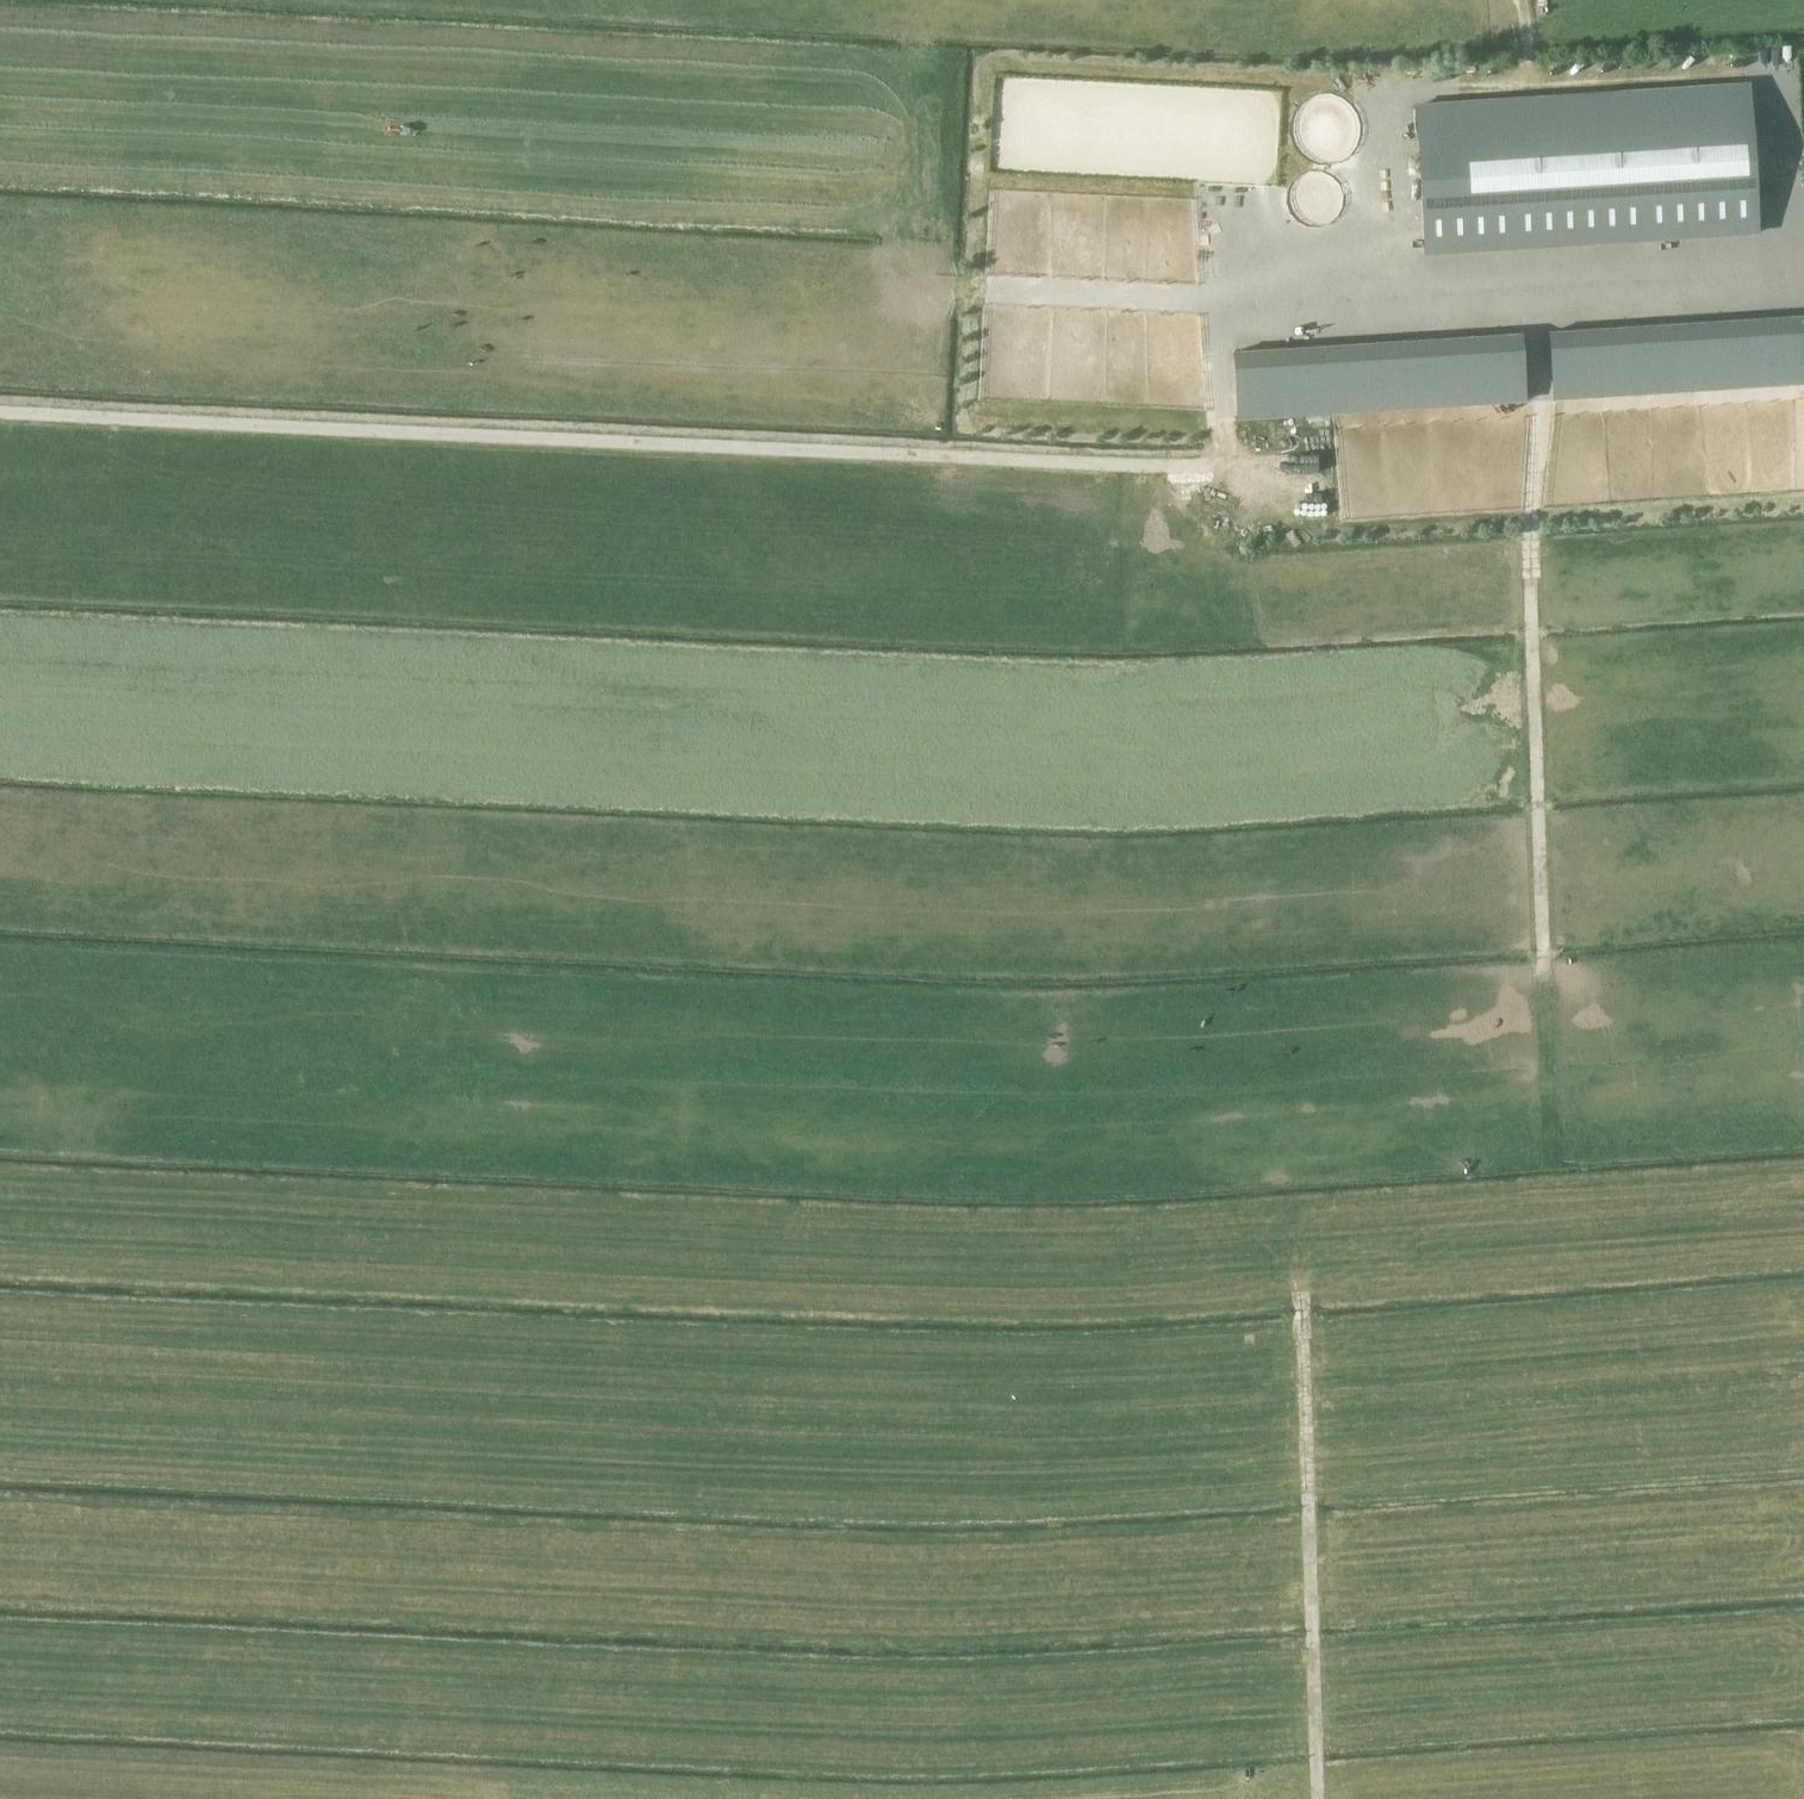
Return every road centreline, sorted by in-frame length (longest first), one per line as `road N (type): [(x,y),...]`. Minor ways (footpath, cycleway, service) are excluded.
road 1 (track): [(0,407),(1214,459),(1224,452),(1217,305)]
road 2 (track): [(1317,1798),(1302,1300)]

